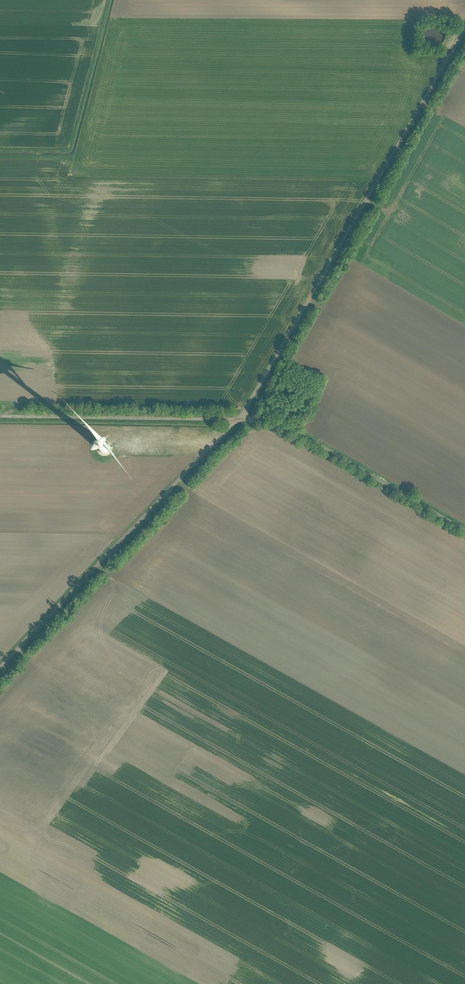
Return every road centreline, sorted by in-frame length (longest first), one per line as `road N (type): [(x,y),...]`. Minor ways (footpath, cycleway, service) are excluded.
road 1 (track): [(464,30),(240,419)]
road 2 (track): [(240,419),(0,668)]
road 3 (unclassified): [(240,419),(300,433),(464,530)]
road 4 (track): [(240,419),(0,416)]

